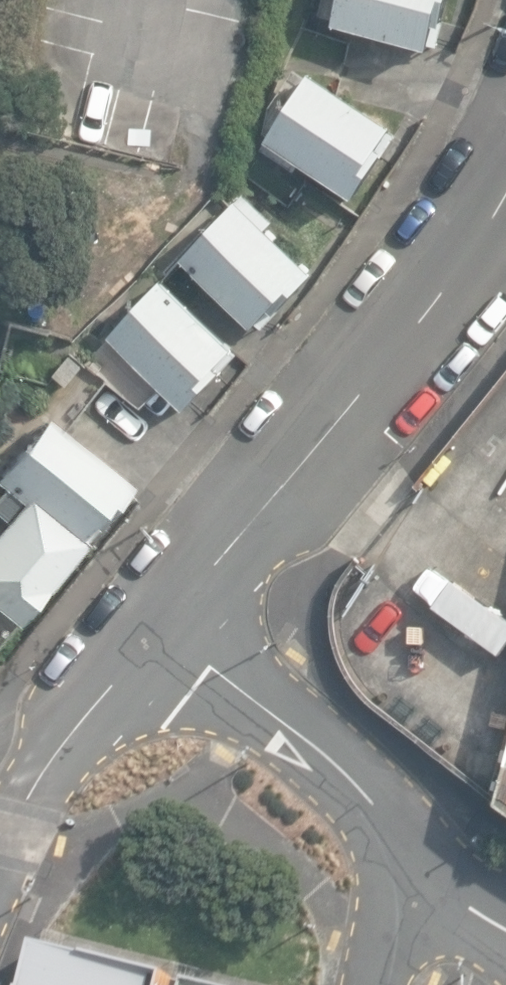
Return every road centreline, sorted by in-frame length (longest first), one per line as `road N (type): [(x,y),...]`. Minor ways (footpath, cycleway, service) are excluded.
road 1 (residential): [(505,191),(159,638)]
road 2 (residential): [(505,931),(422,882),(371,807),(313,748),(159,638)]
road 3 (residential): [(159,638),(68,743),(0,846)]

